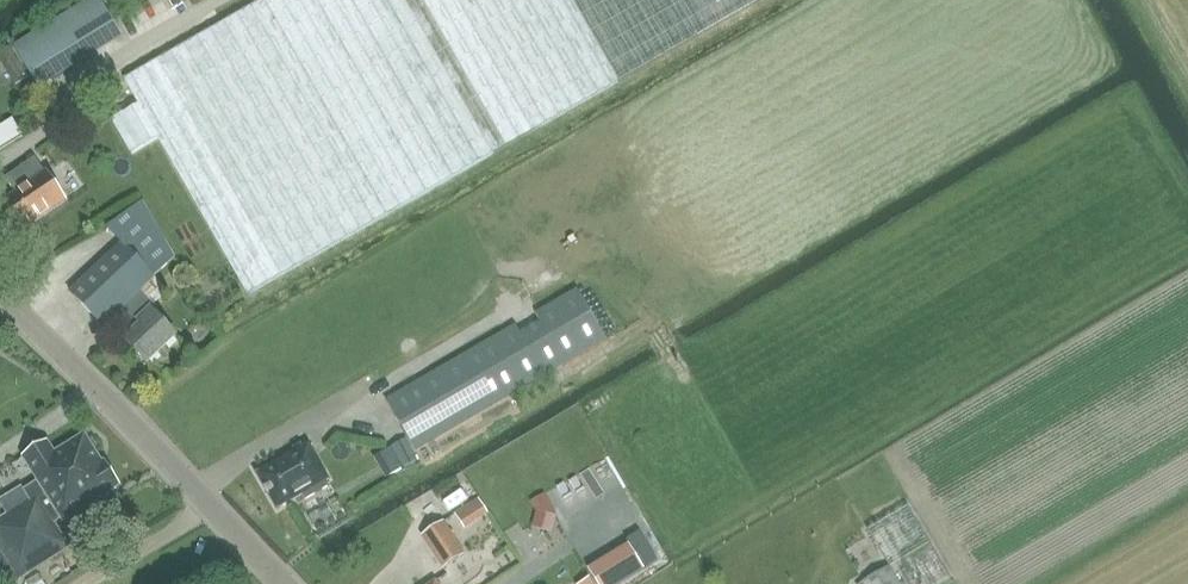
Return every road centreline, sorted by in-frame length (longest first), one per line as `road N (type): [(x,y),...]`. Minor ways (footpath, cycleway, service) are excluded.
road 1 (unclassified): [(284,583),(0,295)]
road 2 (unclassified): [(0,130),(211,0)]

